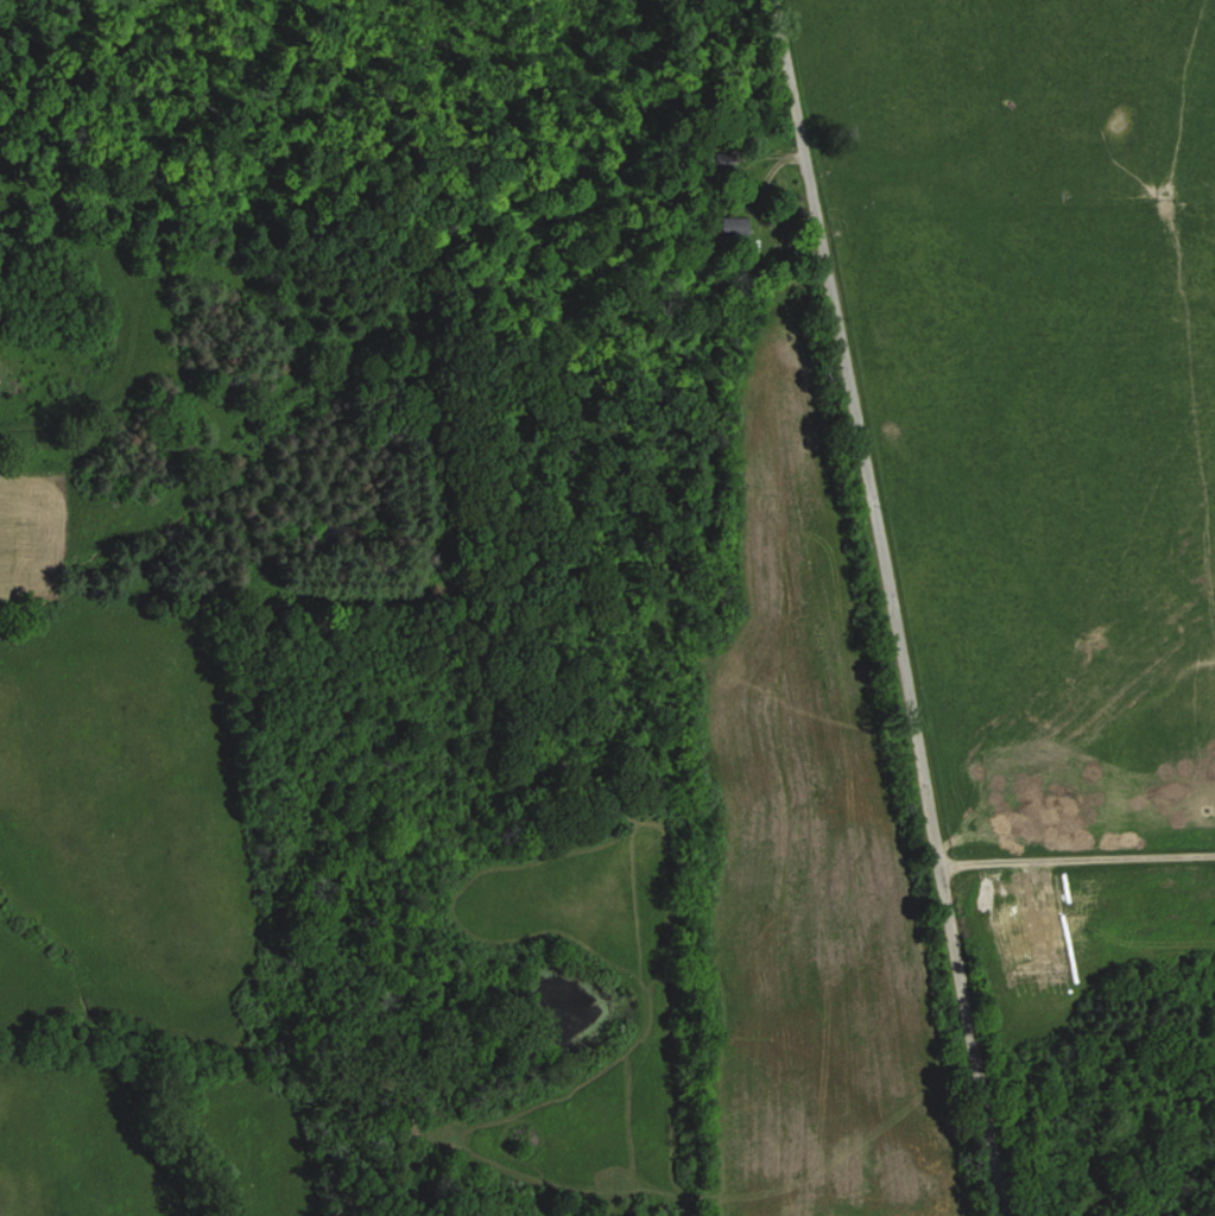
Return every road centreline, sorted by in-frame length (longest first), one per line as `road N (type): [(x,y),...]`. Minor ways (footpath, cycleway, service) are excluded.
road 1 (residential): [(1008,1215),(778,0)]

